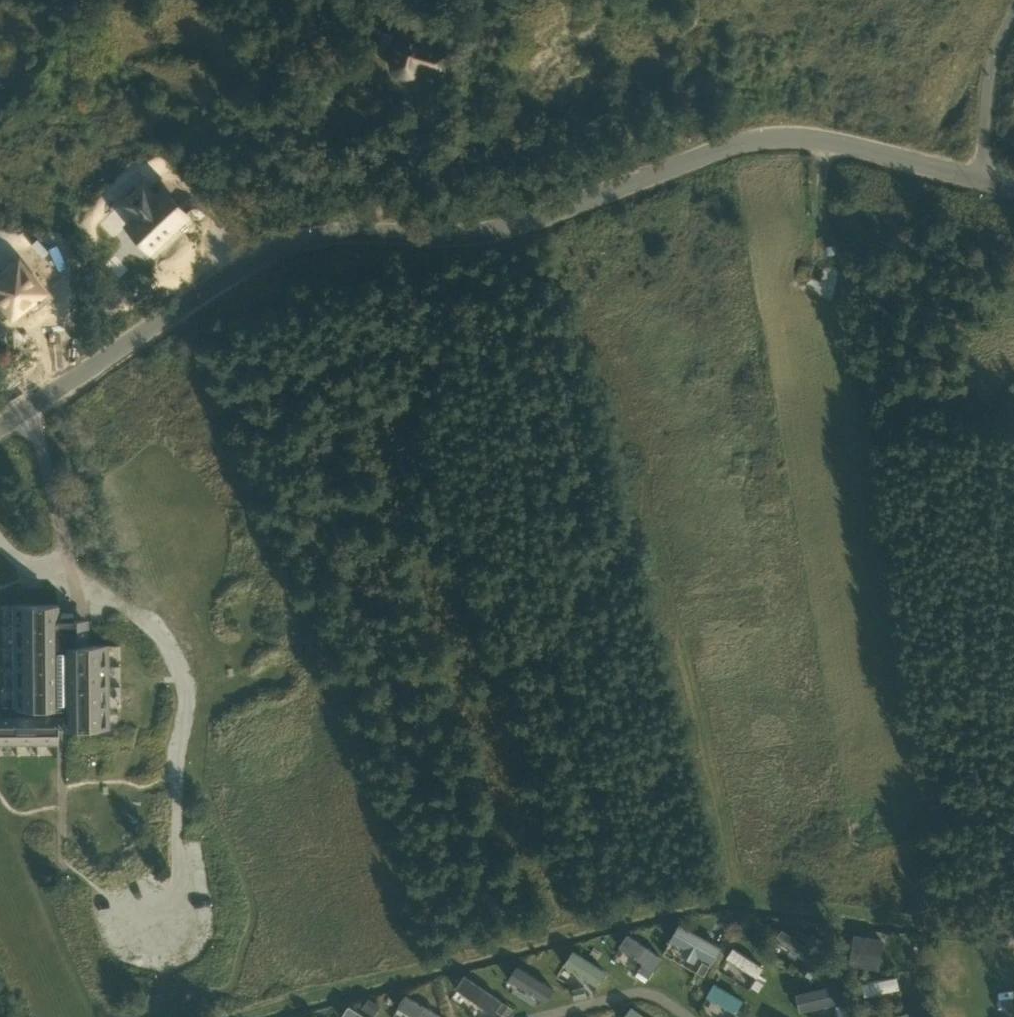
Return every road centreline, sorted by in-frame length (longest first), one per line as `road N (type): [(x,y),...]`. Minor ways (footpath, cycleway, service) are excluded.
road 1 (tertiary): [(0,431),(219,281),(315,236),(488,229),(743,143),(786,136),(979,182)]
road 2 (unclassified): [(979,182),(993,59),(1013,15)]

